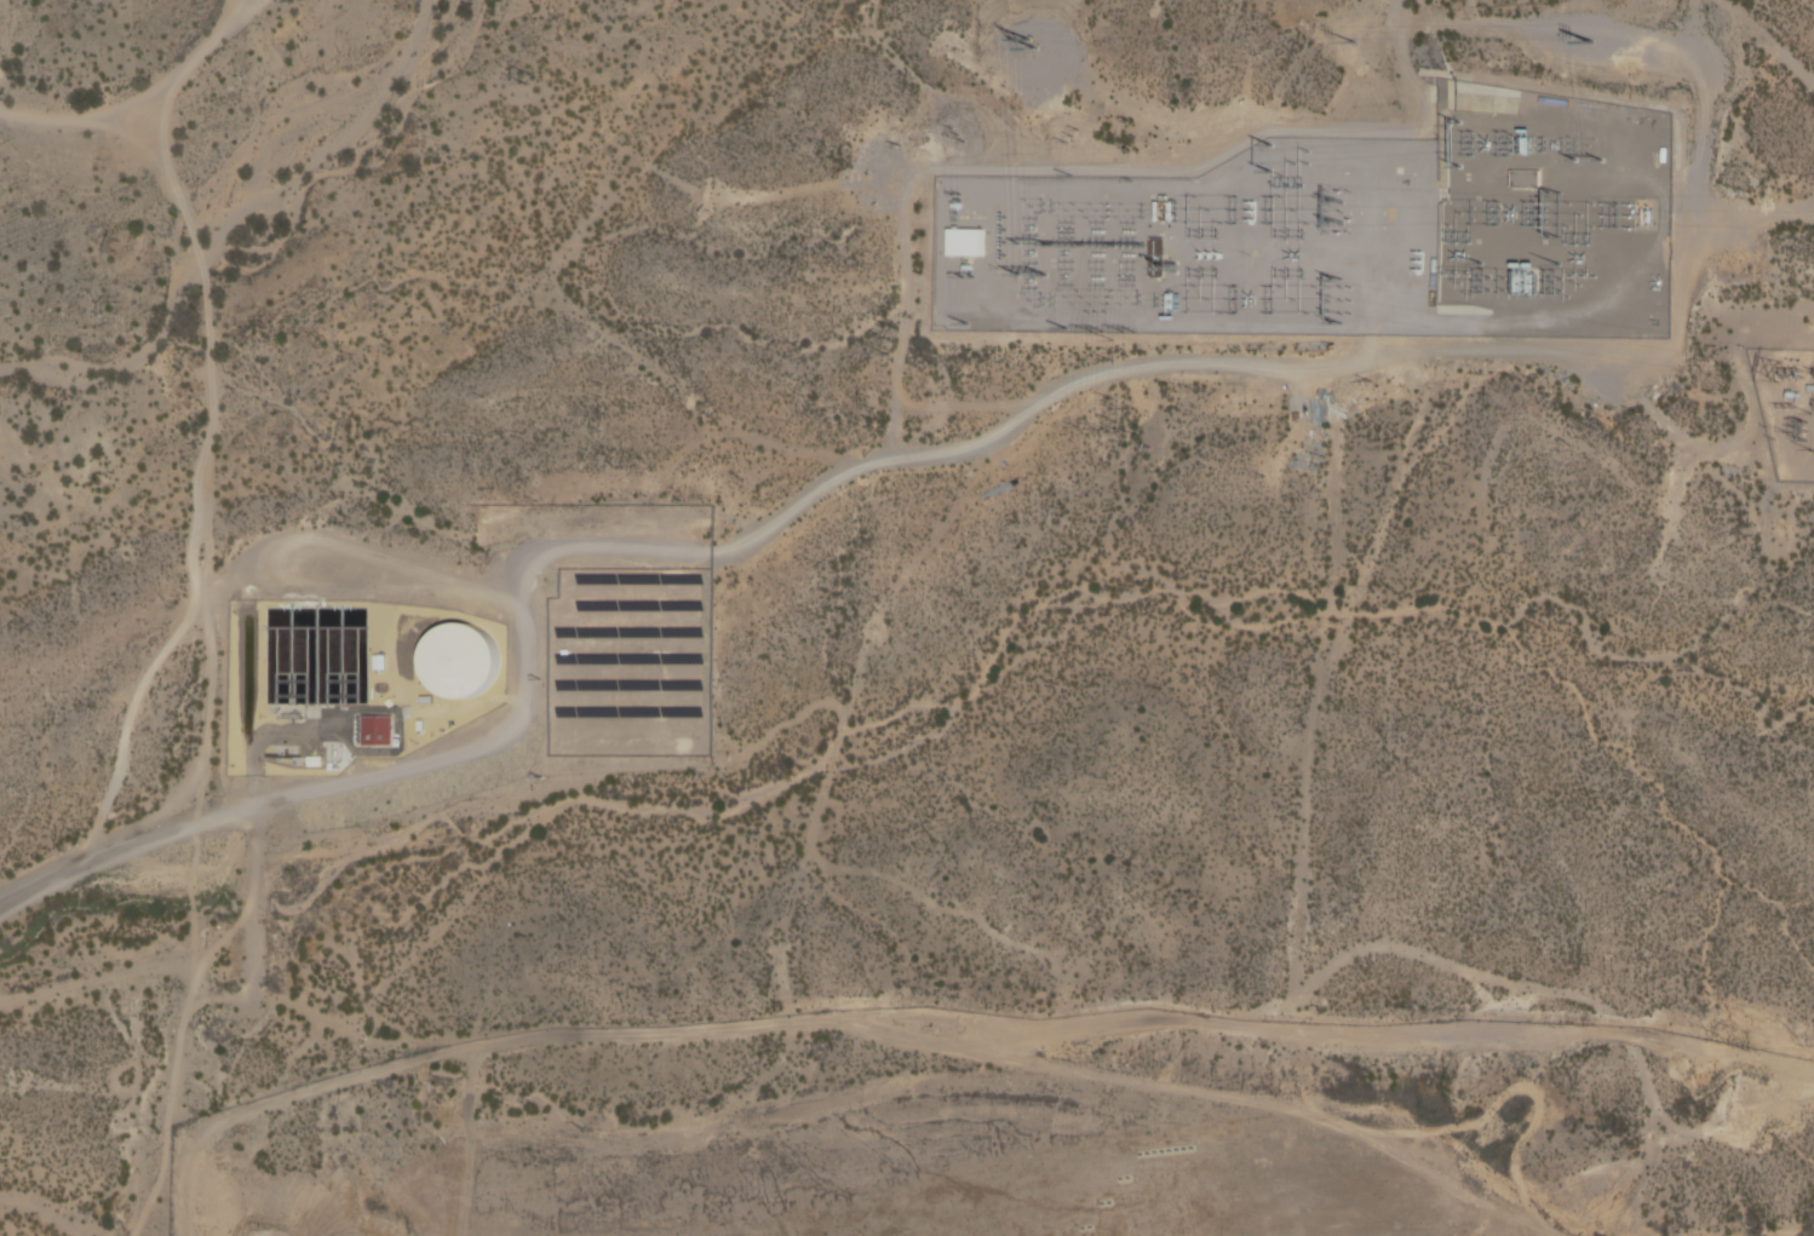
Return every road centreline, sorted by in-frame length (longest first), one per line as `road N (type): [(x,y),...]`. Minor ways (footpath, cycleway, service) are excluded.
road 1 (track): [(248,984),(371,1046),(831,1013),(900,1039),(980,1042),(1136,1012),(1256,1021),(1296,1004),(1333,956),(1397,945),(1601,1005),(1648,1067),(1644,1096),(1664,1116),(1694,1128),(1721,1120),(1745,1096),(1813,1096)]
road 2 (track): [(226,0),(214,33),(167,84),(99,119),(0,109)]
road 3 (track): [(1416,127),(1398,0)]
road 4 (track): [(1720,0),(1813,82)]
road 5 (track): [(1690,218),(1813,217)]

